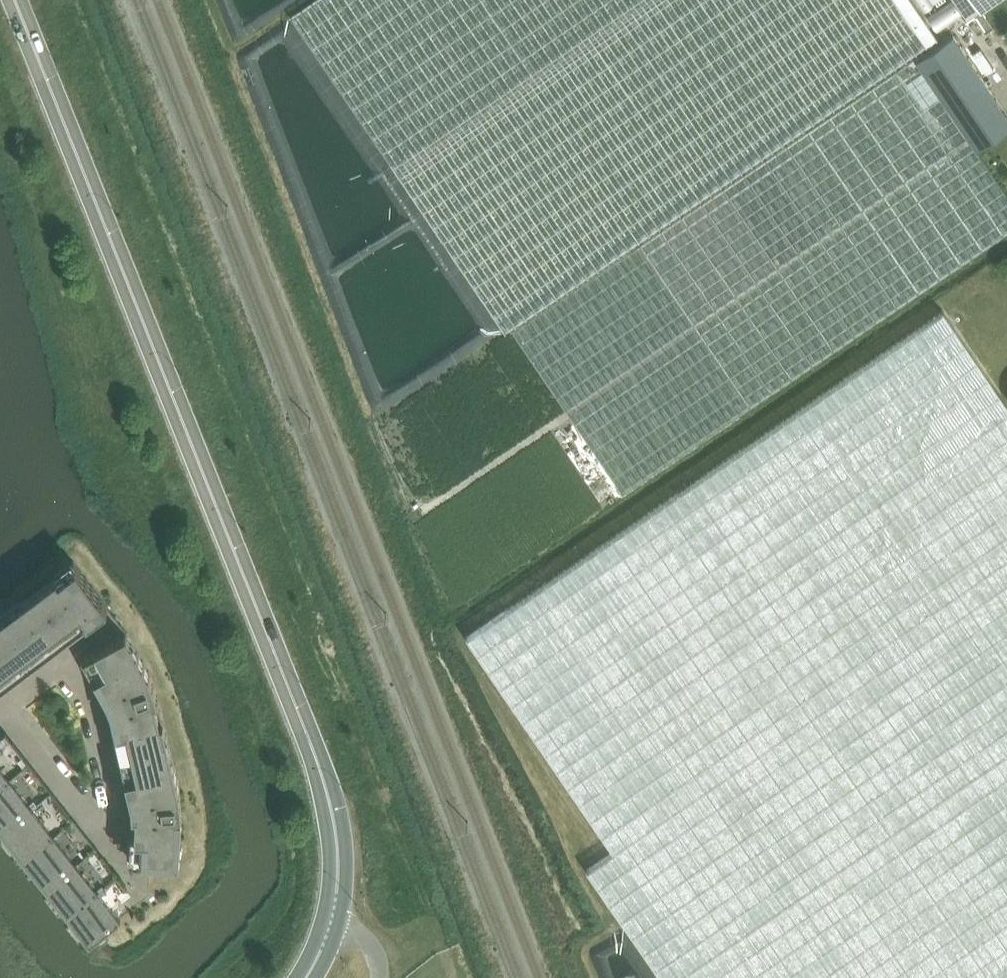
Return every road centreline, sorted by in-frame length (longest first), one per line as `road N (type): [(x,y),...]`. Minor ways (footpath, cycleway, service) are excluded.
road 1 (secondary): [(309,977),(331,929),(340,884),(331,803),(16,0)]
road 2 (residential): [(10,708),(109,838),(124,827),(99,700),(71,662)]

